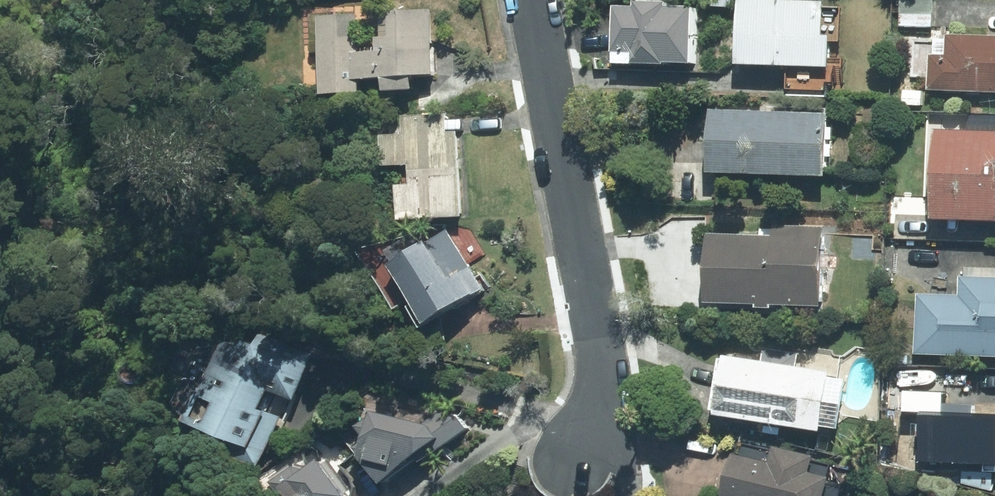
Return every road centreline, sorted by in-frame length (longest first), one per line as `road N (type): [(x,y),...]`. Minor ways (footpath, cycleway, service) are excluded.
road 1 (residential): [(572,458),(595,398),(600,358),(535,0)]

